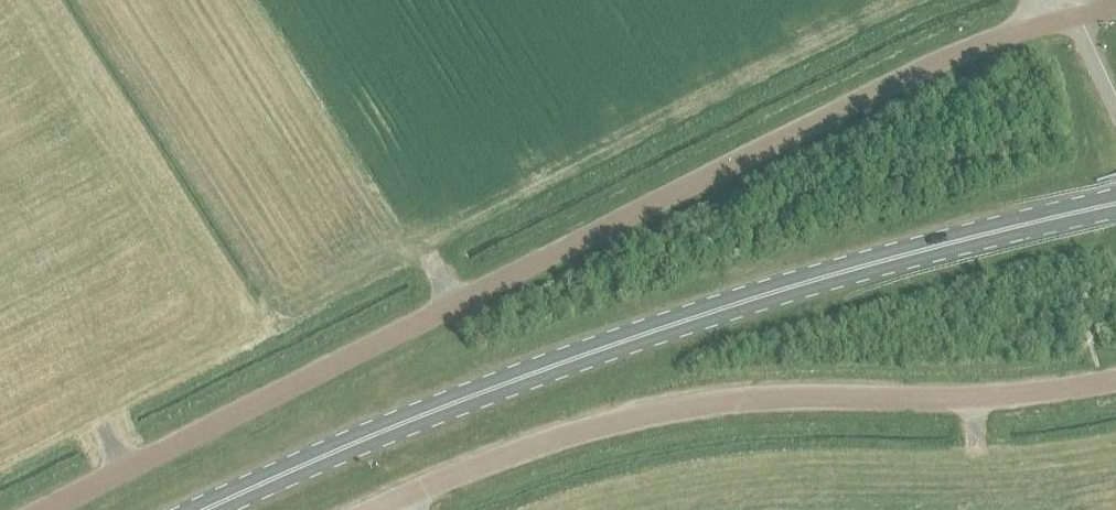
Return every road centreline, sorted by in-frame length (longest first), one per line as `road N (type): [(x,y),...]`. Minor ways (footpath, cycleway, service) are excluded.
road 1 (unclassified): [(45,509),(888,88),(978,46),(1070,16)]
road 2 (primary): [(201,509),(465,397),(663,328),(973,236),(1115,205)]
road 3 (unclassified): [(383,509),(577,437),(741,401),(981,399),(1115,380)]

